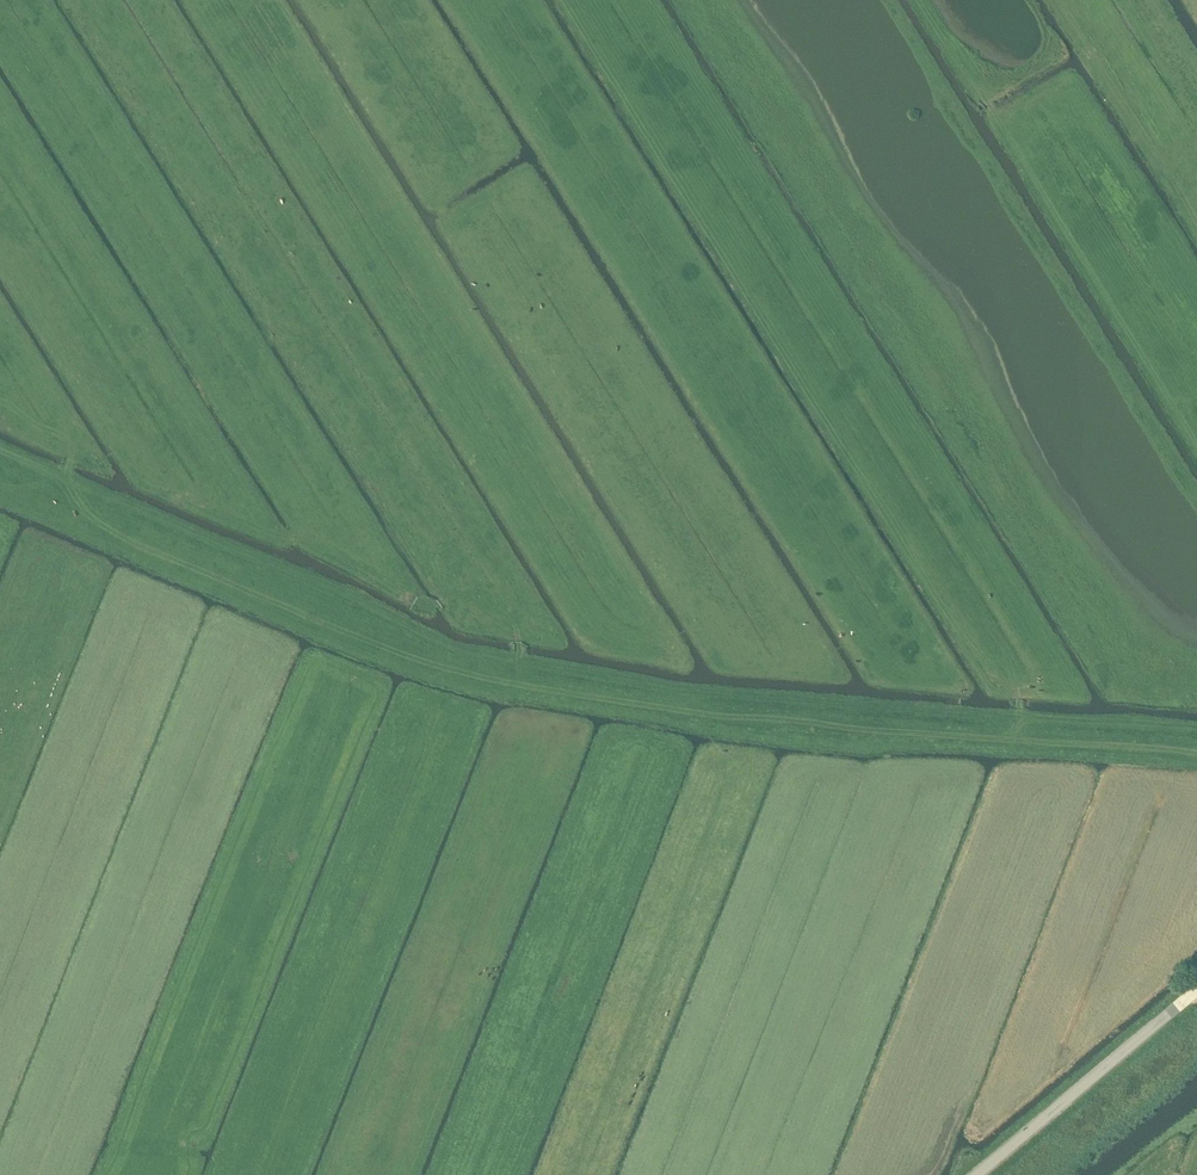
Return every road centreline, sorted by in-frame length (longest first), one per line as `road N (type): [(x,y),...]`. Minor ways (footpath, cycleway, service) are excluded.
road 1 (unclassified): [(980,1174),(1196,991)]

